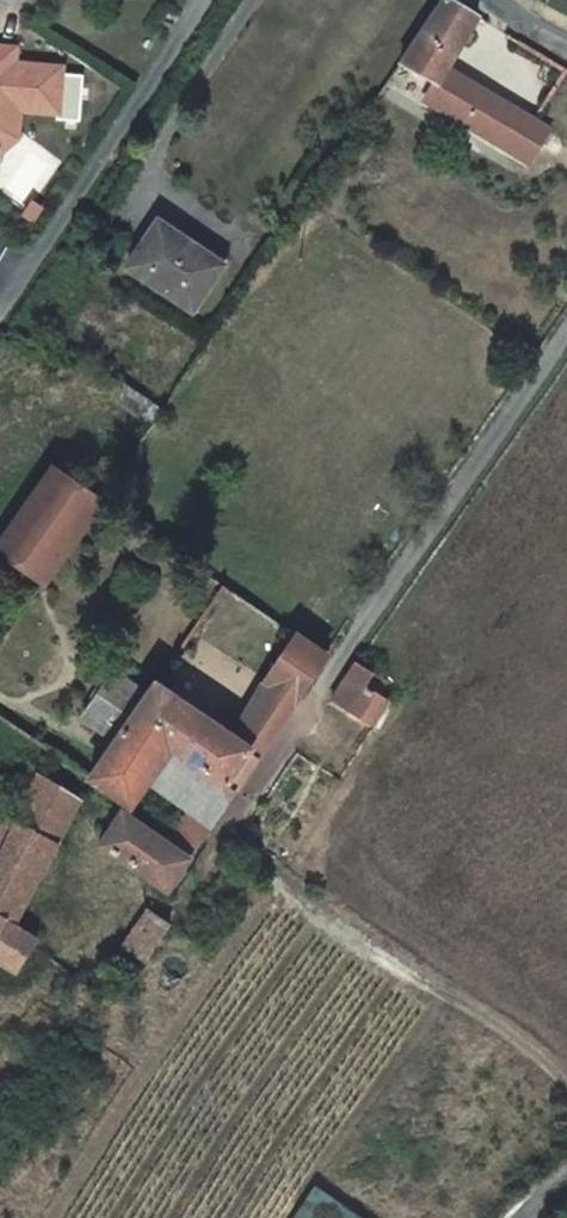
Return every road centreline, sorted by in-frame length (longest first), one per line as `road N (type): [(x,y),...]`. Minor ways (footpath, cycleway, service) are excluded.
road 1 (residential): [(206,0),(0,317)]

